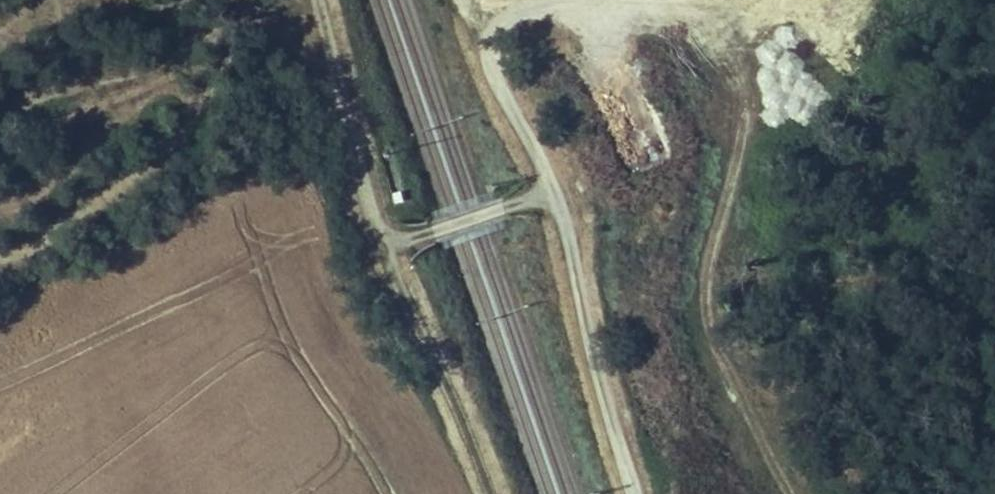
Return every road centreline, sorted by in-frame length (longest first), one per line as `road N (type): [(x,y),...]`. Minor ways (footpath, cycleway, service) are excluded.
road 1 (track): [(322,0),(386,249),(551,187),(466,0)]
road 2 (track): [(634,493),(551,187)]
road 3 (track): [(386,249),(490,493)]

